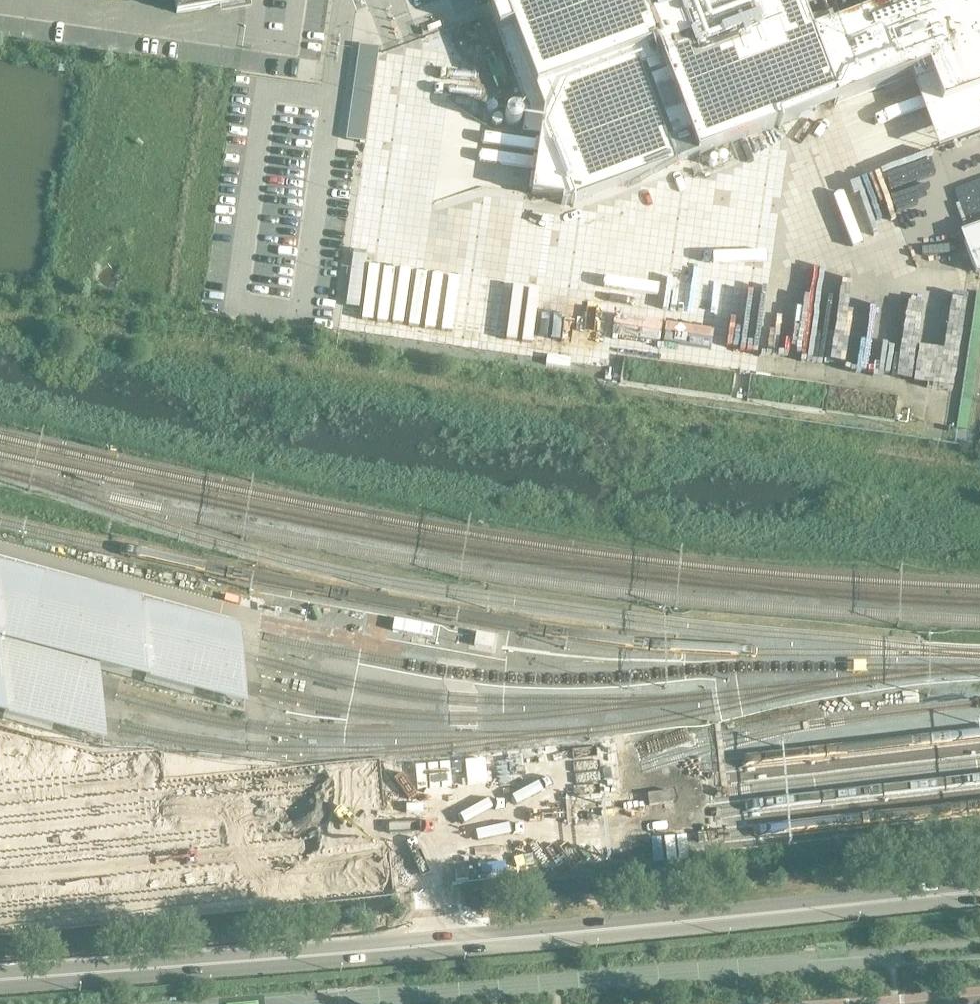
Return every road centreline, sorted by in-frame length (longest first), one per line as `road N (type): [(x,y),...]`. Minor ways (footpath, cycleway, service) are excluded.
road 1 (secondary): [(921,899),(0,979)]

